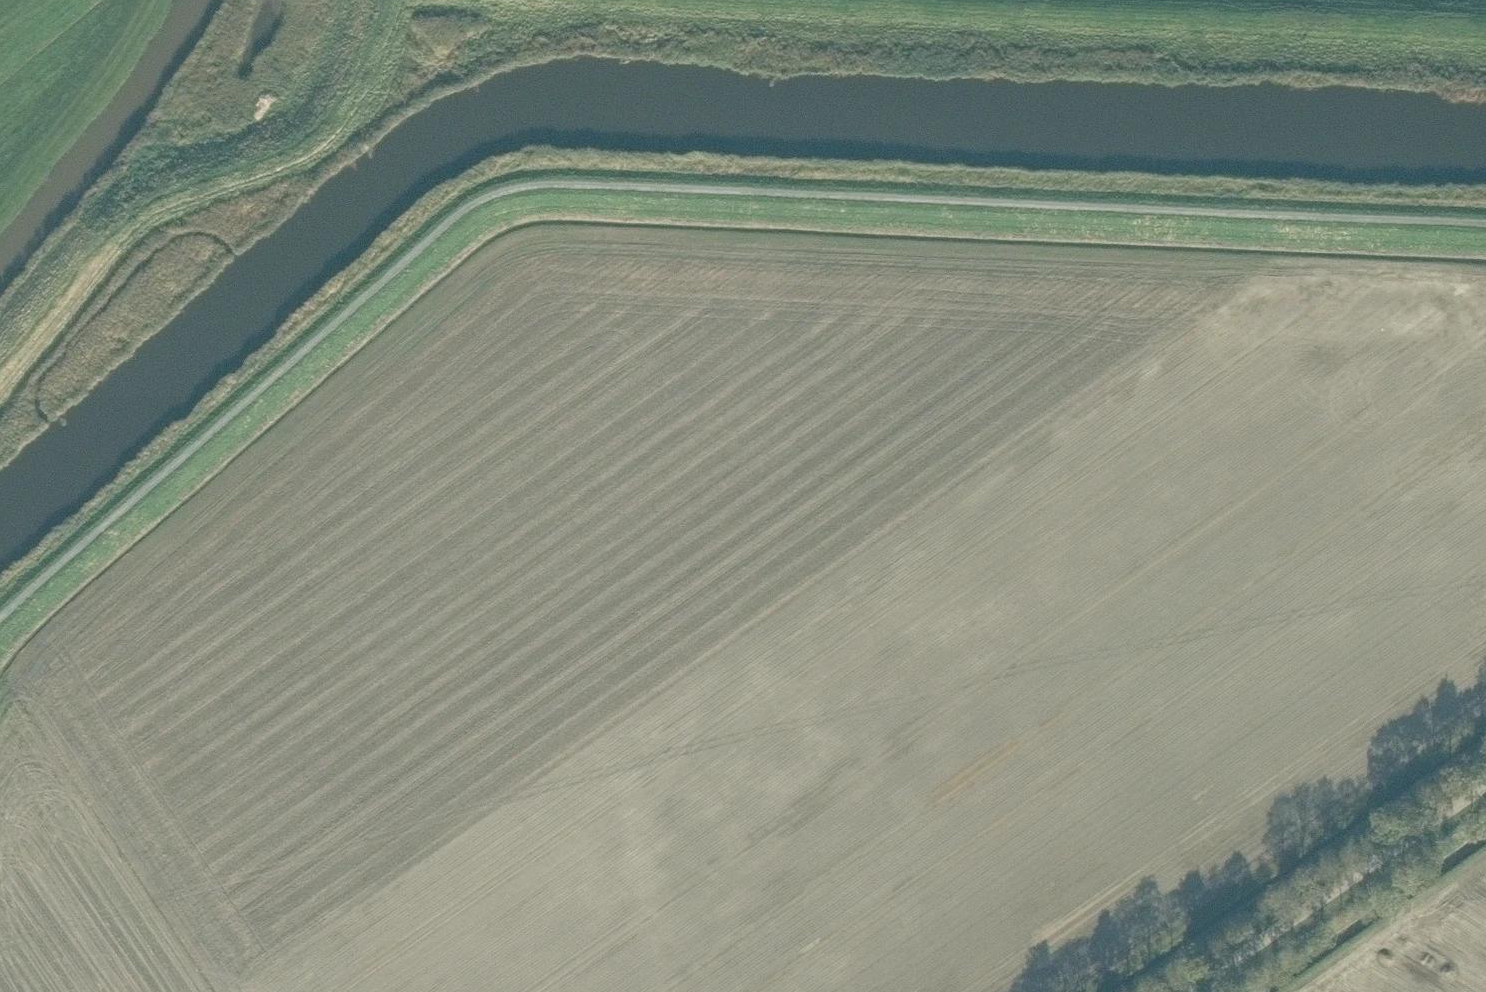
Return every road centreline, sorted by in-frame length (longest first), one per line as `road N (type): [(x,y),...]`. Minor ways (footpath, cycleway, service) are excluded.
road 1 (unclassified): [(1190,991),(1485,786)]

